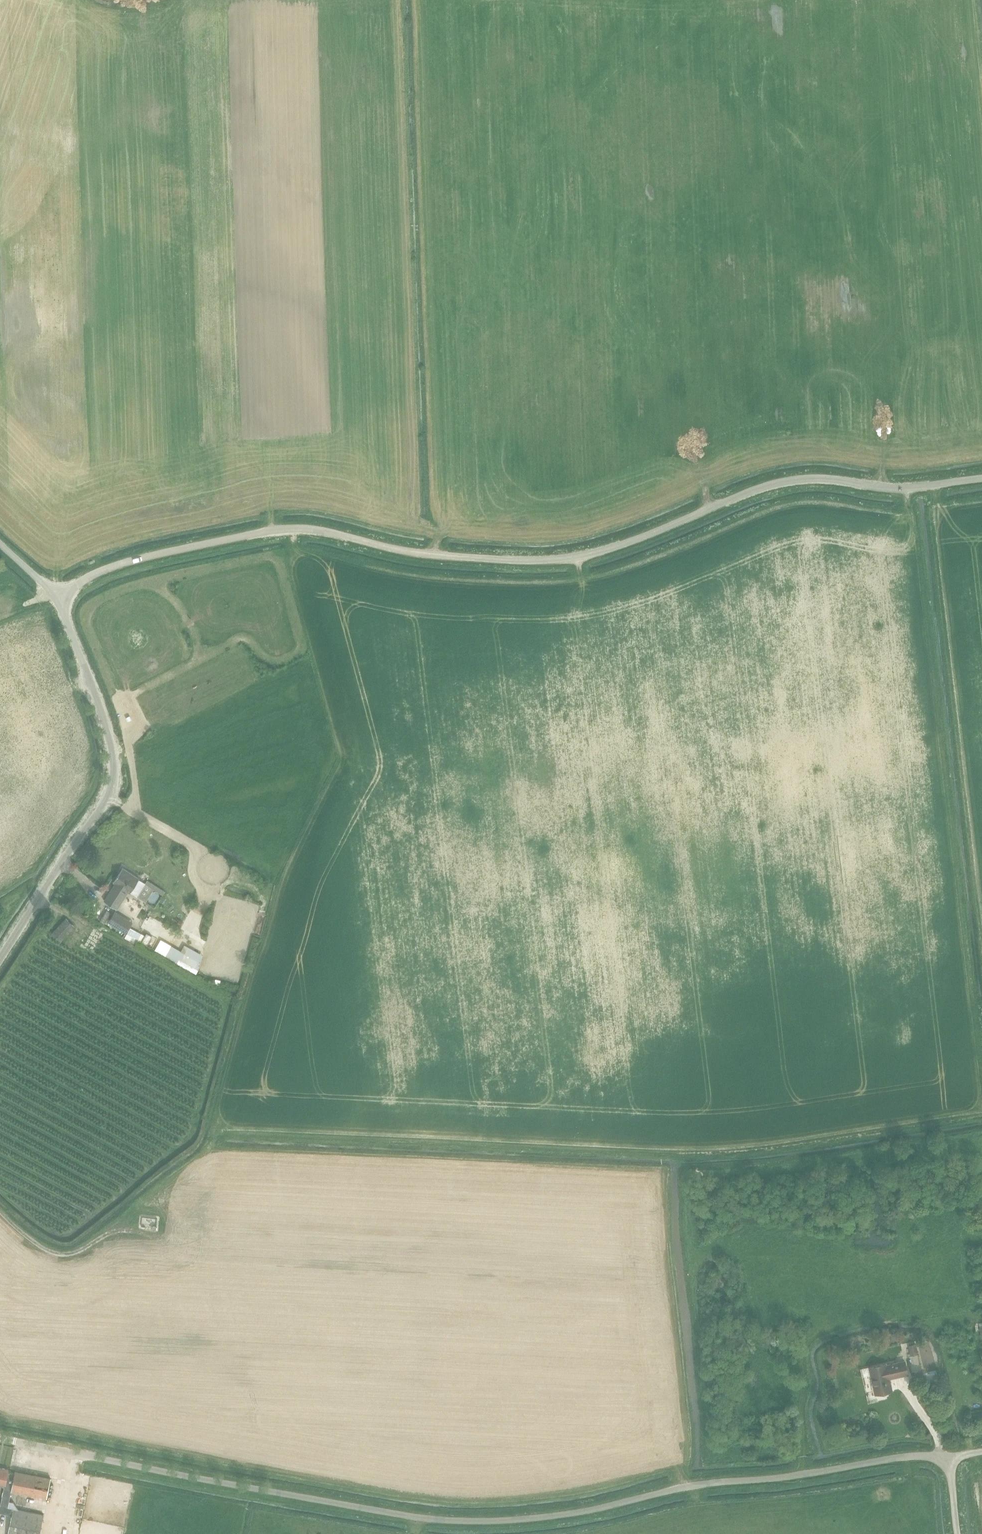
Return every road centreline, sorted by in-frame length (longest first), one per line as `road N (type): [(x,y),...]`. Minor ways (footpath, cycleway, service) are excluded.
road 1 (unclassified): [(956,1533),(950,1456),(699,1485),(499,1523),(381,1512),(0,1440)]
road 2 (unclassified): [(61,597),(103,573),(274,528),(548,557),(603,550),(763,486),(981,479)]
road 3 (unclassified): [(0,959),(115,787),(116,745),(103,698),(61,597)]

